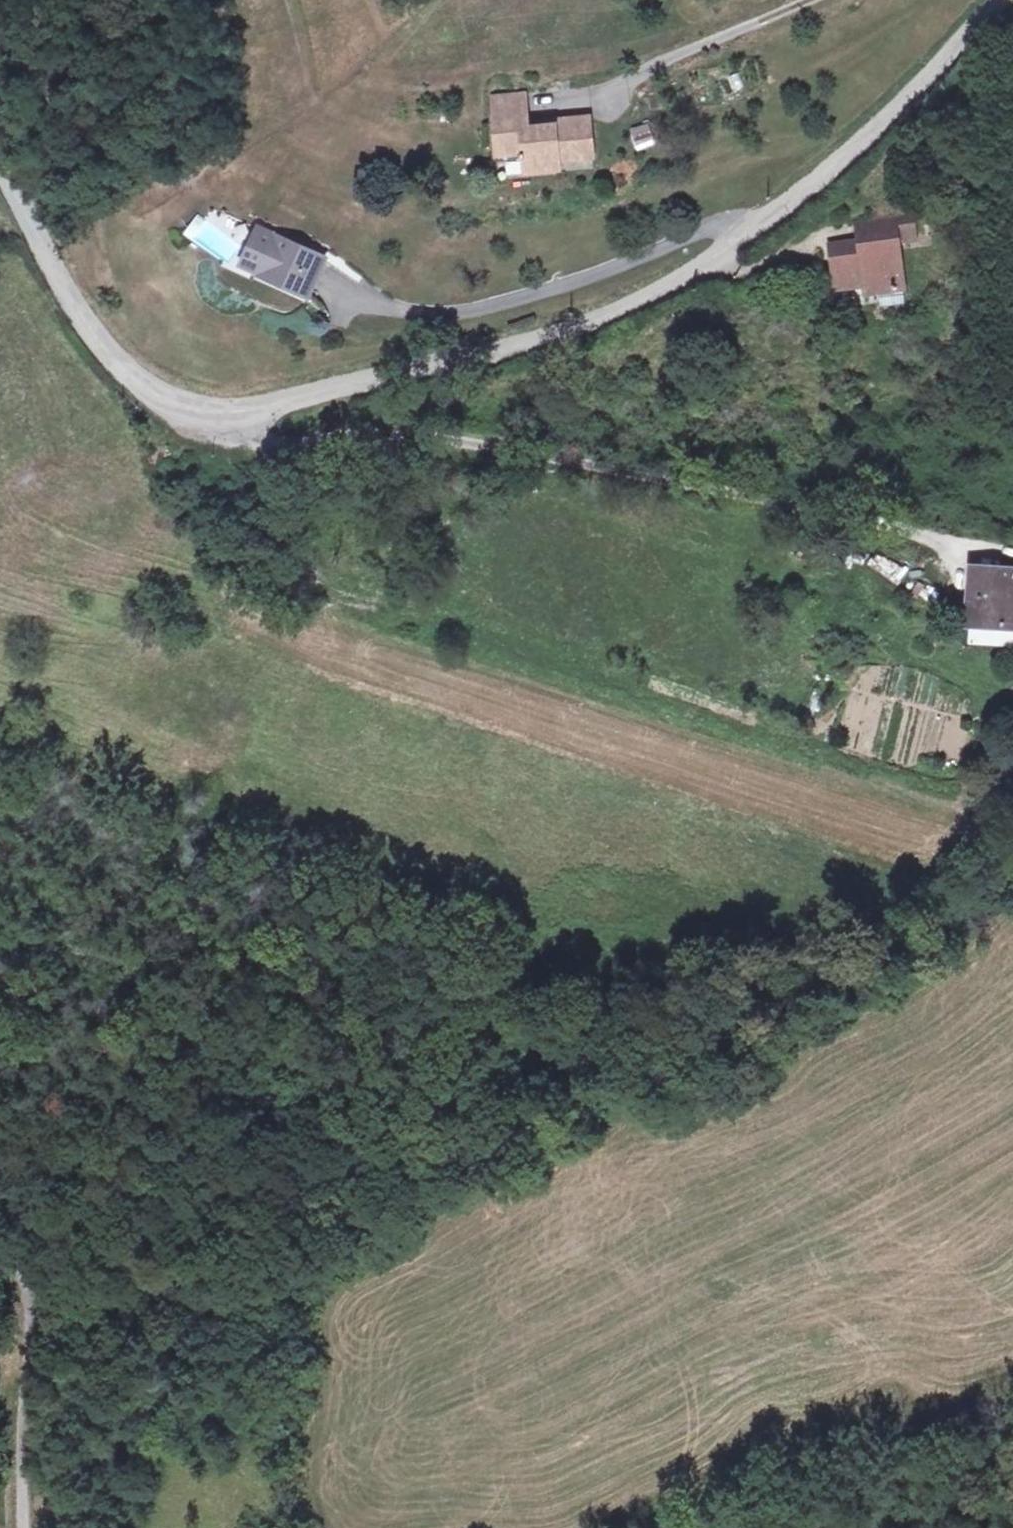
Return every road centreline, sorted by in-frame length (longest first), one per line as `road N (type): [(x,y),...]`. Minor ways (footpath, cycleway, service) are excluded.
road 1 (tertiary): [(0,164),(108,352),(157,395),(207,409),(262,406),(611,315),(729,249),(795,201),(995,0)]
road 2 (unclassified): [(0,1254),(32,1285),(20,1447),(24,1527)]

